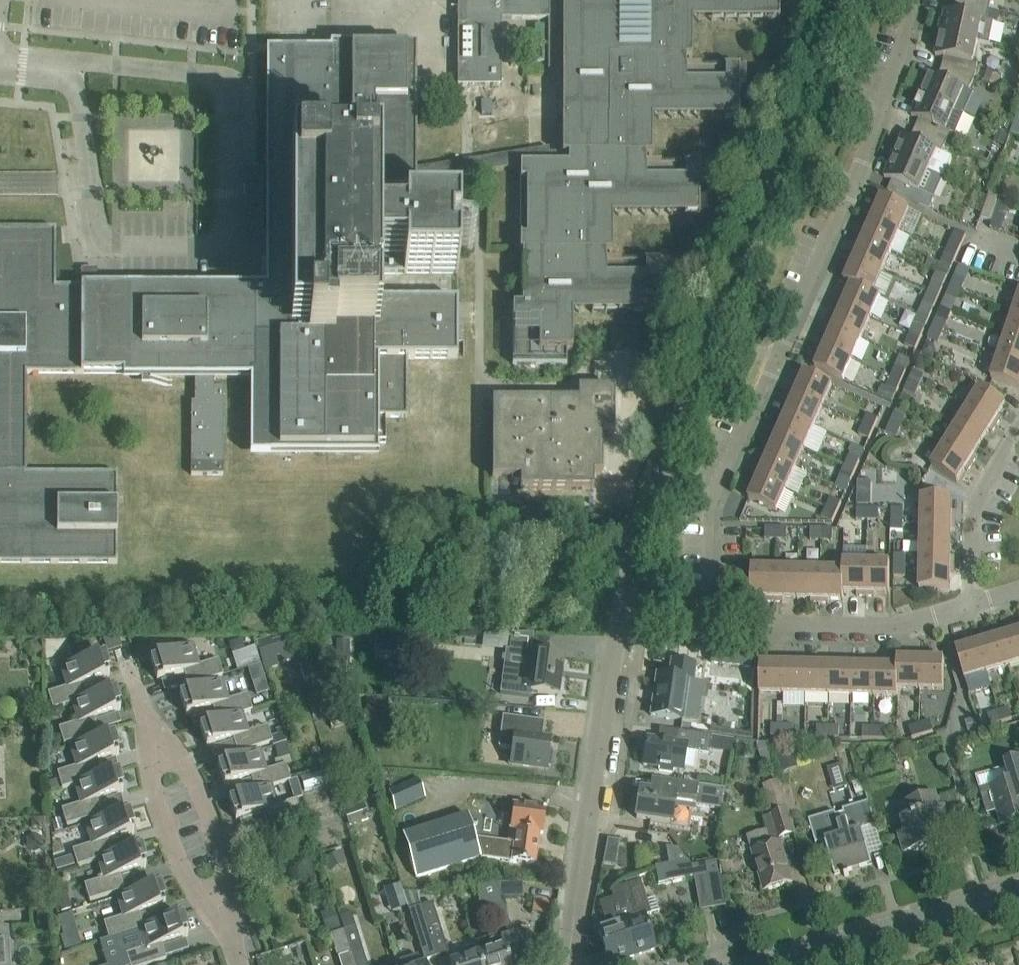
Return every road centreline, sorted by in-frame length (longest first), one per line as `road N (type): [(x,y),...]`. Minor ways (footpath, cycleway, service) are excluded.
road 1 (residential): [(619,622),(682,409),(807,110),(842,0)]
road 2 (residential): [(708,623),(714,509),(727,464),(851,182),(912,0)]
road 3 (unclassified): [(74,72),(97,236),(108,247),(217,244),(223,104)]
road 4 (residential): [(569,964),(619,622)]
road 5 (tertiary): [(755,964),(1018,886)]
road 6 (residential): [(971,605),(884,628),(708,623)]
road 7 (residential): [(228,924),(189,884),(167,834),(151,781),(153,728)]
road 8 (residential): [(153,728),(187,767),(211,817),(226,870),(228,924)]
road 9 (residential): [(971,605),(975,503),(1018,429)]
road 10 (unclassified): [(223,104),(220,85),(207,74),(96,64),(74,72)]

